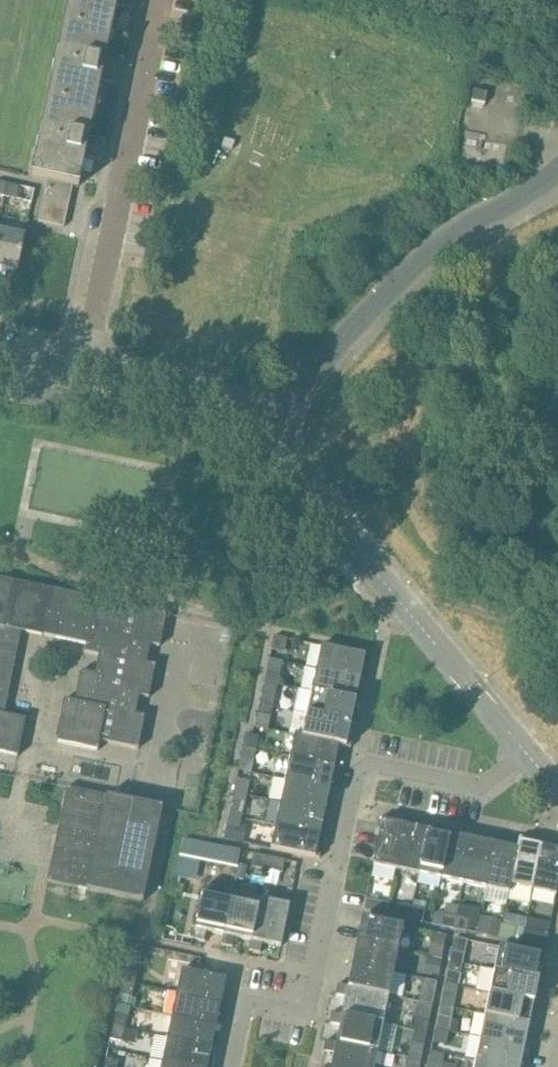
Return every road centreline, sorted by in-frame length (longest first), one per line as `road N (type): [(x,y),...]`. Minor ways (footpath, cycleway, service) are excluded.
road 1 (residential): [(236,1066),(250,1006),(297,1014),(309,1004),(363,767),(486,790),(525,753)]
road 2 (residential): [(525,753),(255,426)]
road 3 (unclassified): [(255,426),(442,240),(529,194),(557,170)]
road 4 (residential): [(83,372),(157,0)]
road 5 (residential): [(255,426),(218,401),(83,372)]

